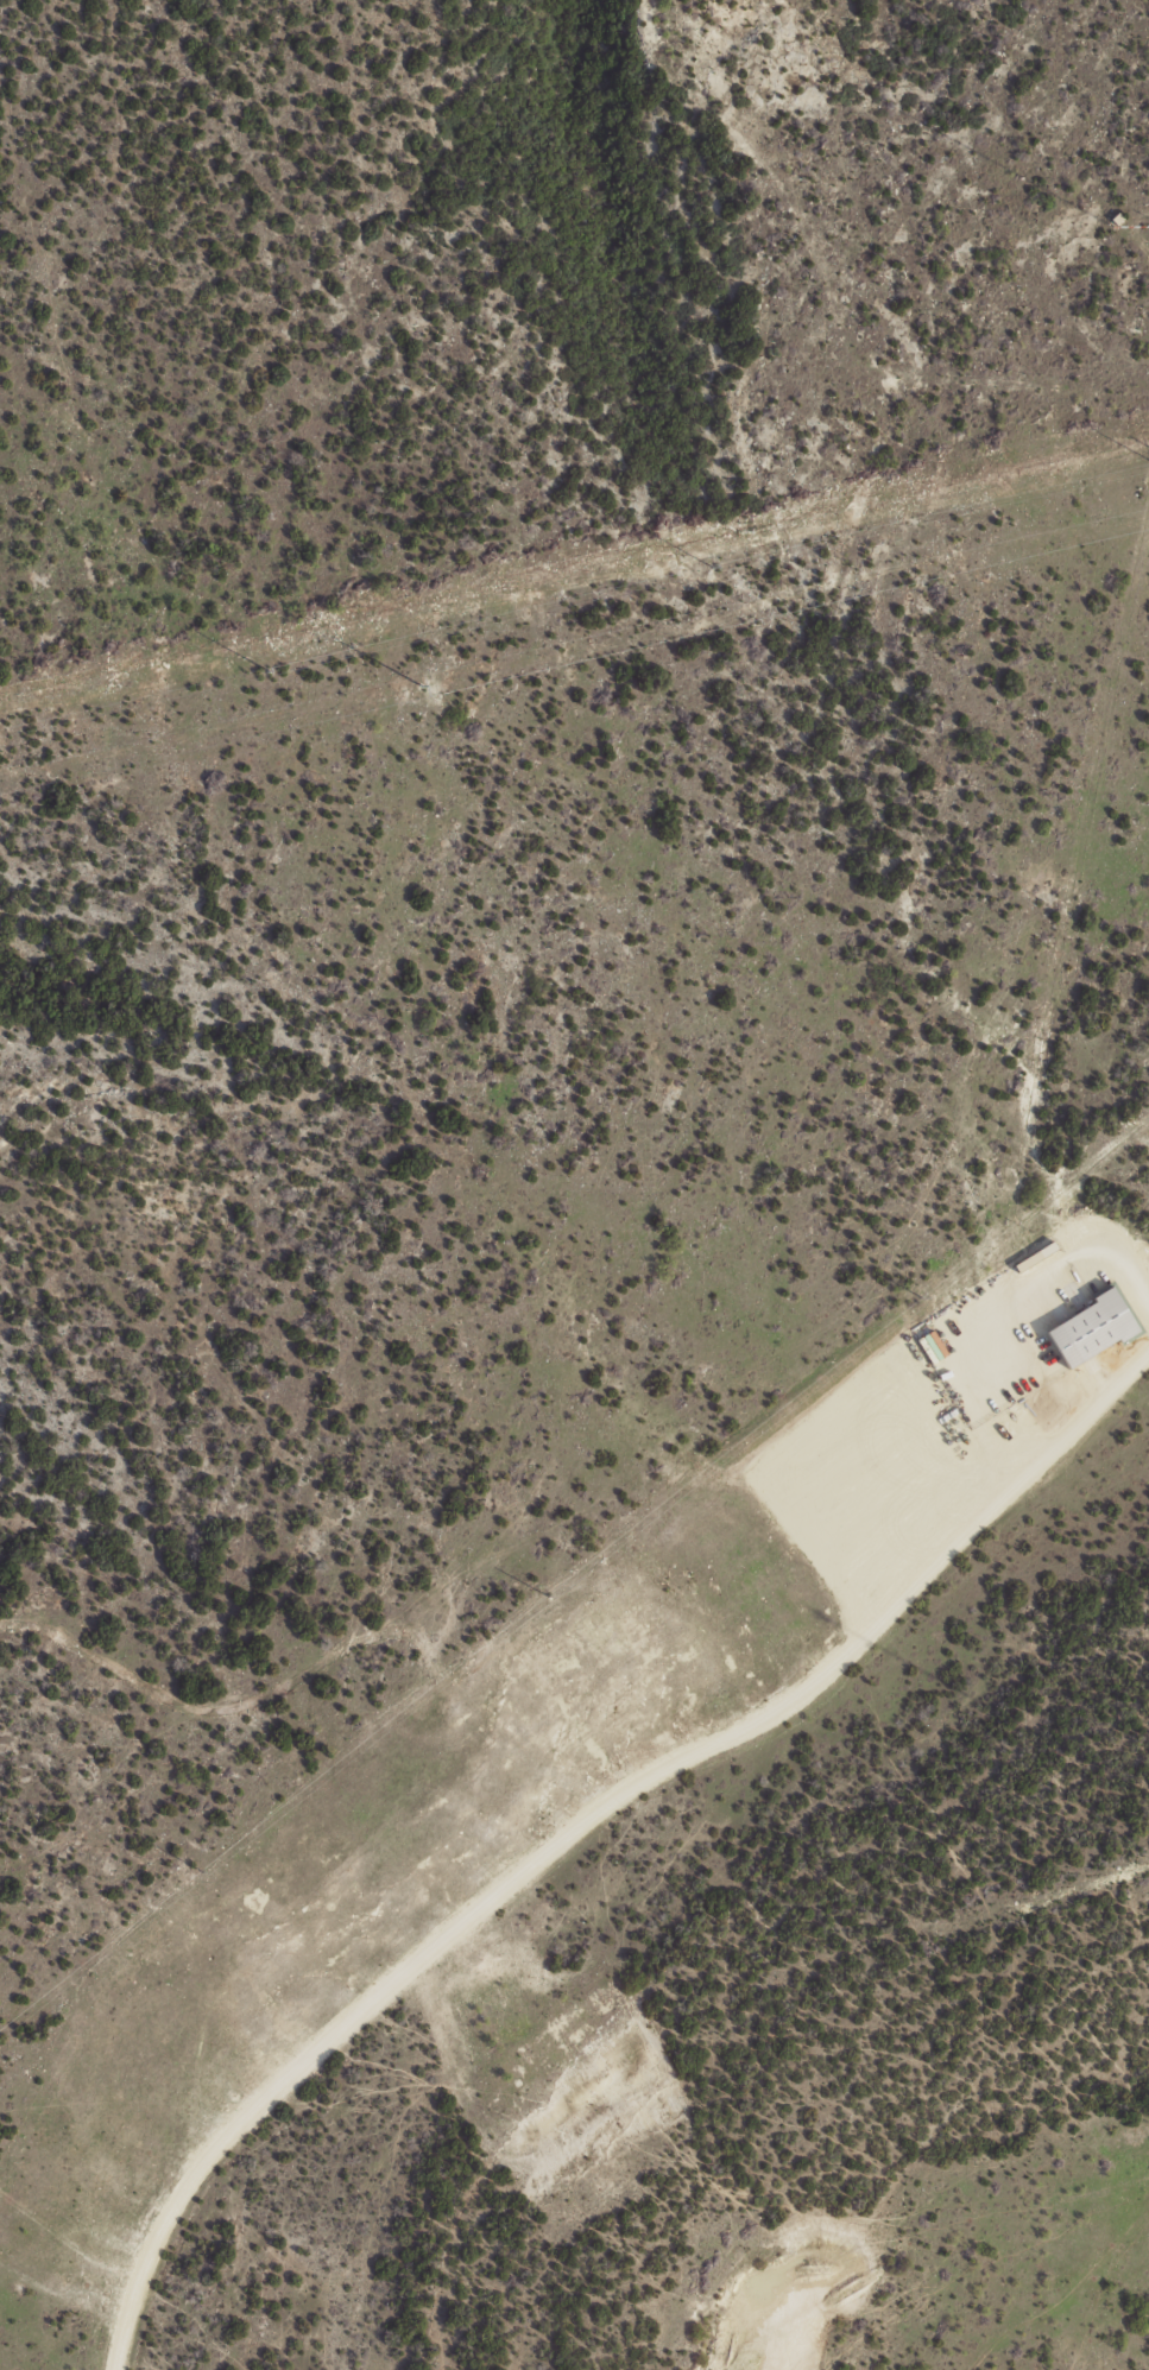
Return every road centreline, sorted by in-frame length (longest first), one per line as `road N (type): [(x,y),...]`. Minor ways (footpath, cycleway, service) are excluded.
road 1 (residential): [(0,1622),(112,1601),(327,1523),(441,1336),(566,1193),(662,1120),(930,1018),(1027,959),(1098,857),(1148,716)]
road 2 (residential): [(116,2369),(135,2261),(183,2172),(361,2003),(620,1786),(804,1692),(1116,1402),(1148,1359)]

